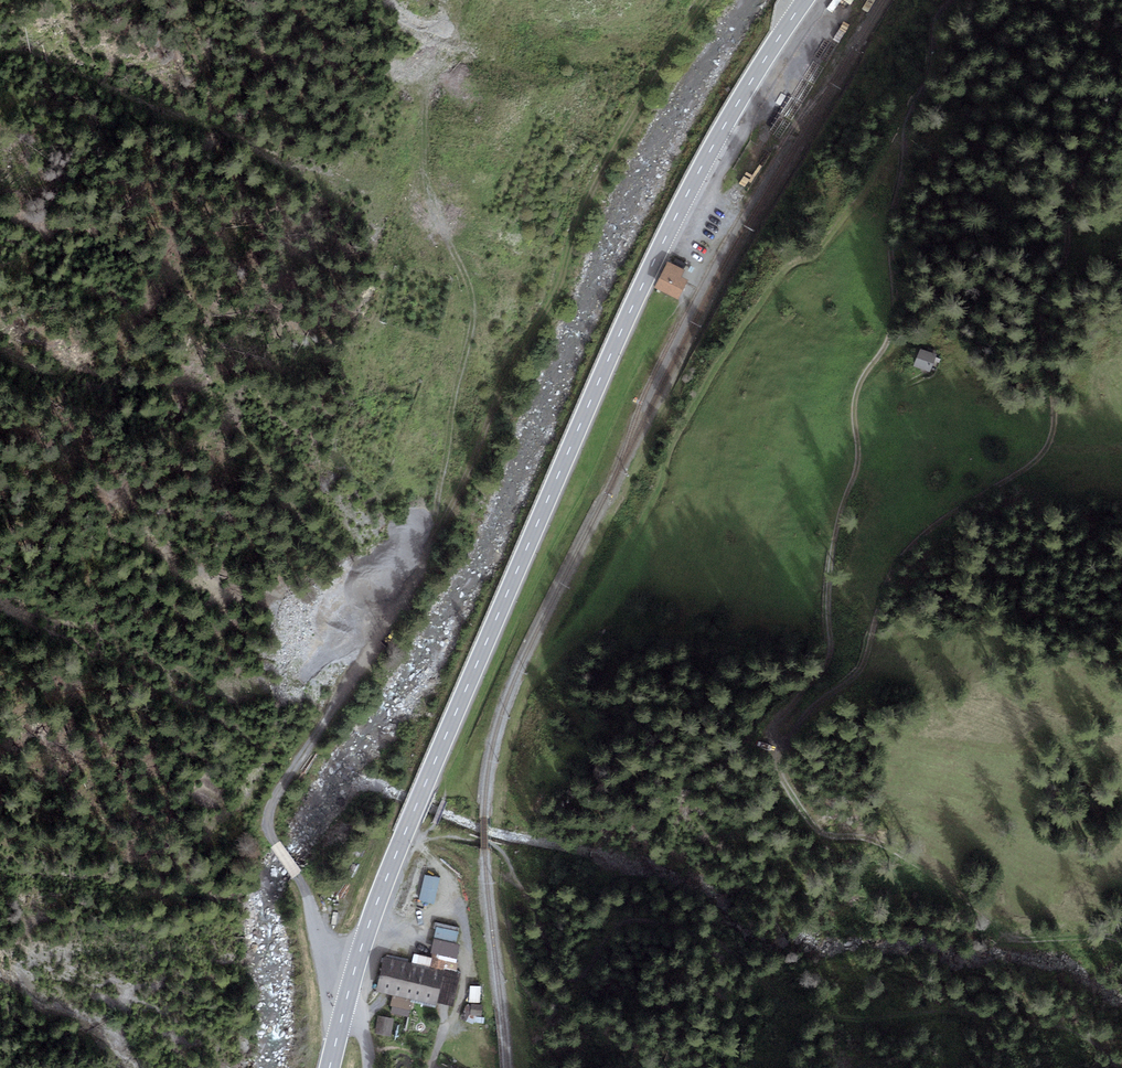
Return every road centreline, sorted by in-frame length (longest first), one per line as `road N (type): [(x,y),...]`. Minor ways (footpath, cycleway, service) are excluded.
road 1 (track): [(949,0),(936,14),(927,70),(902,137),(888,220),(894,320),(856,393),(857,464),(829,572),(826,663),(770,720),(765,751),(785,749),(797,721),(861,660),(887,573),(910,545),(1043,453),(1051,410),(1042,299),(1062,261),(1069,183),(1121,103)]
road 2 (secondary): [(806,0),(714,148),(569,456),(408,833),(332,1067)]
road 3 (track): [(301,881),(276,846),(271,806),(379,612),(426,549),(469,346),(470,291),(423,164),(452,0)]
road 4 (track): [(426,549),(556,291),(594,188),(707,0)]
road 5 (track): [(775,752),(789,793),(829,836),(867,839),(908,857),(1015,937),(1121,942)]
road 6 (track): [(611,579),(688,416),(783,264)]
road 7 (track): [(902,137),(816,255),(783,264)]

